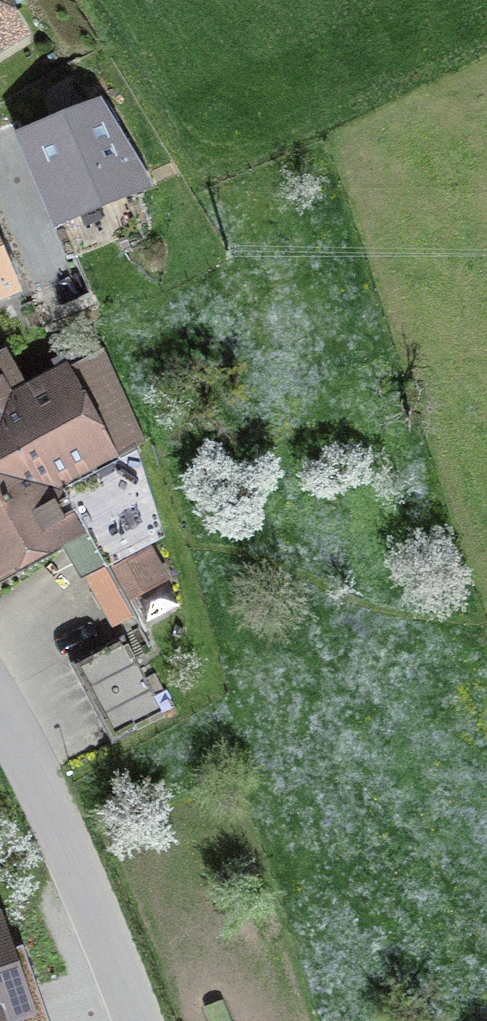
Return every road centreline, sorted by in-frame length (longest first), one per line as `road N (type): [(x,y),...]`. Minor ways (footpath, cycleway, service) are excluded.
road 1 (residential): [(0,728),(131,1020)]

